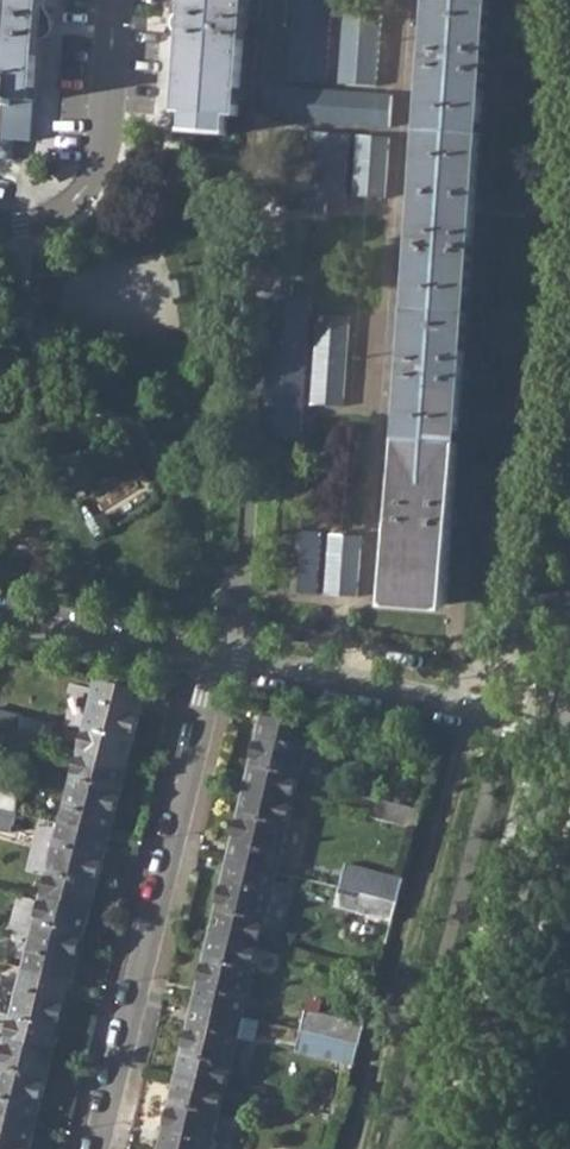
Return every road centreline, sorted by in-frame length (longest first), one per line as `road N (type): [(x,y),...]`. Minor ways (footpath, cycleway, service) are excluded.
road 1 (residential): [(95,1148),(215,656)]
road 2 (residential): [(442,1148),(550,729)]
road 3 (residential): [(215,656),(550,729)]
road 4 (residential): [(0,223),(42,216),(87,177),(108,120),(116,0)]
road 5 (residential): [(0,615),(215,656)]

